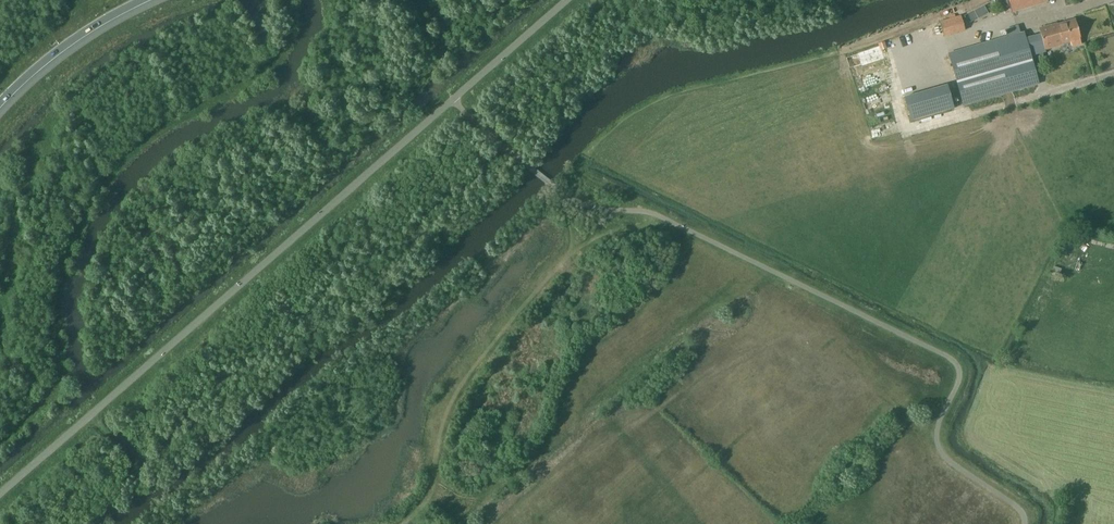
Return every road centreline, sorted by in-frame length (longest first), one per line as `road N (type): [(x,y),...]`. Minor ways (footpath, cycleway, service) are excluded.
road 1 (track): [(662,217),(645,231),(597,236),(500,337),(460,389),(427,488),(401,523)]
road 2 (motorway): [(0,102),(68,43),(140,0)]

